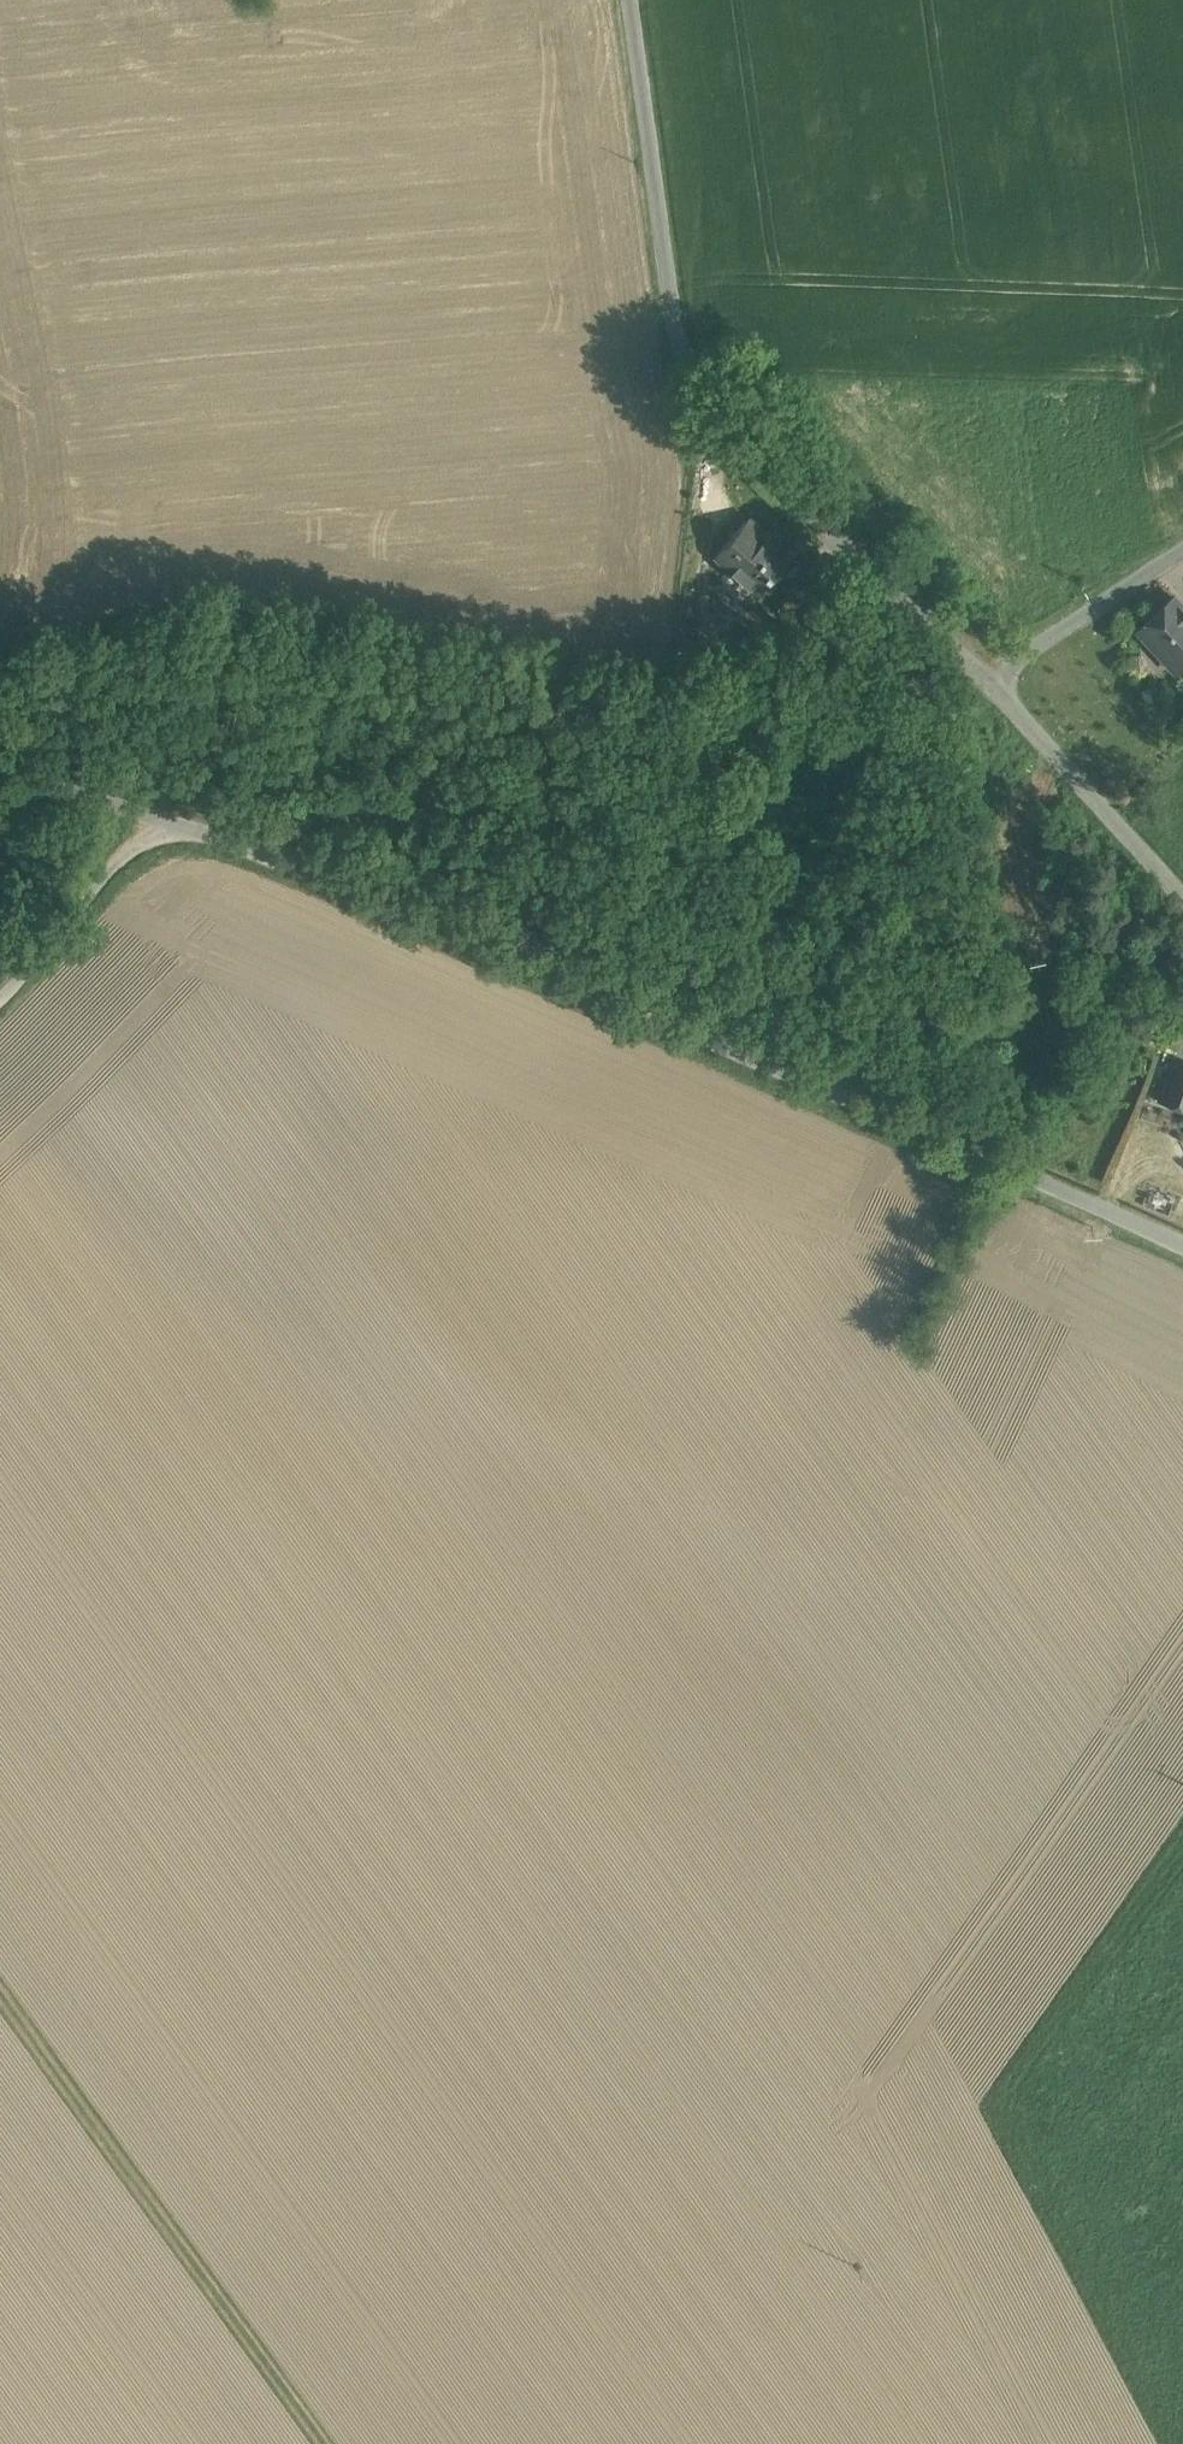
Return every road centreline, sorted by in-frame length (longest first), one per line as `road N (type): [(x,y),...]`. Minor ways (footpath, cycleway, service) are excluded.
road 1 (track): [(1182,1247),(235,837),(0,769)]
road 2 (unclassified): [(629,0),(681,358),(737,449),(988,679)]
road 3 (unclassified): [(988,679),(1182,907)]
road 4 (residential): [(1182,549),(988,679)]

